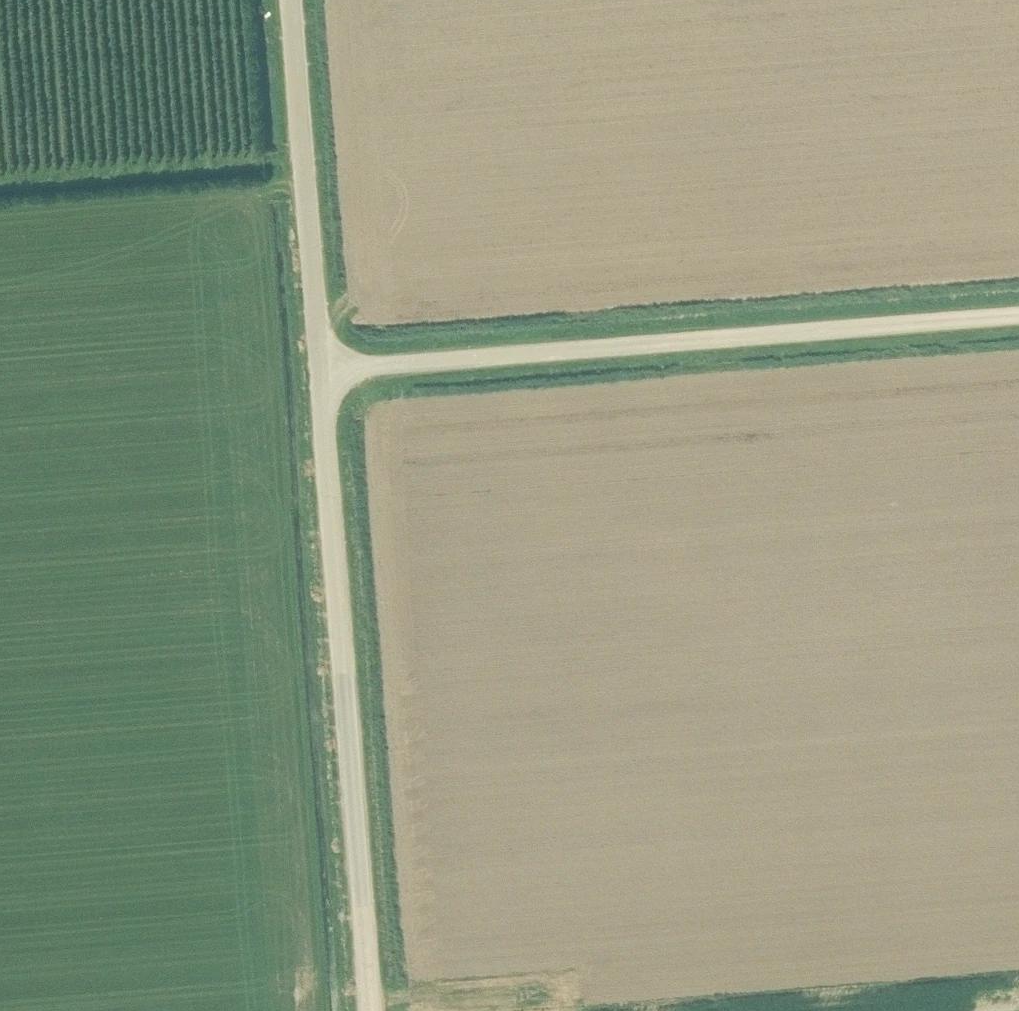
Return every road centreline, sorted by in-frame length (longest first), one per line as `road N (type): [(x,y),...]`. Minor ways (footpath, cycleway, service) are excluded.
road 1 (unclassified): [(320,371),(1018,316)]
road 2 (unclassified): [(370,1010),(320,371)]
road 3 (unclassified): [(320,371),(290,0)]

